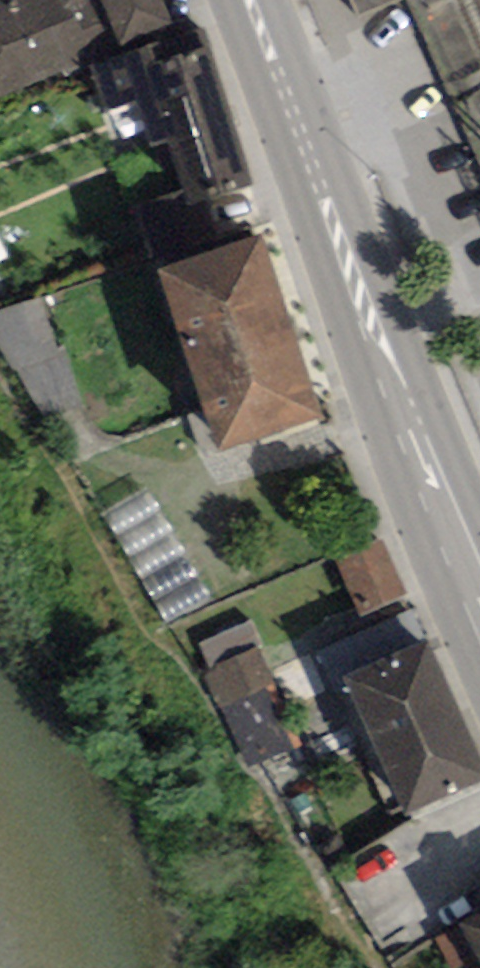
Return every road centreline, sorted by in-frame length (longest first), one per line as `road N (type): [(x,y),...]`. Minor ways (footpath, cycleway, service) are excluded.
road 1 (primary): [(479,595),(250,0)]

